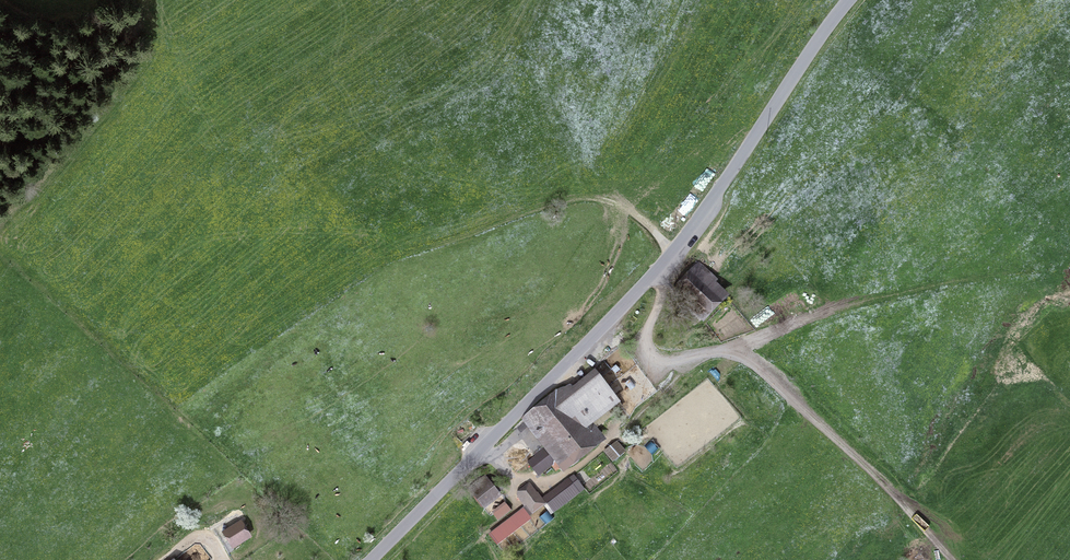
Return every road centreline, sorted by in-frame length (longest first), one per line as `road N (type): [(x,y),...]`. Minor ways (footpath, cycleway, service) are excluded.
road 1 (unclassified): [(373,559),(678,249),(850,0)]
road 2 (track): [(952,559),(876,473),(751,362),(727,352),(665,362),(656,357),(649,330),(667,285),(657,270)]
road 3 (track): [(442,247),(580,199),(633,213),(678,249)]

